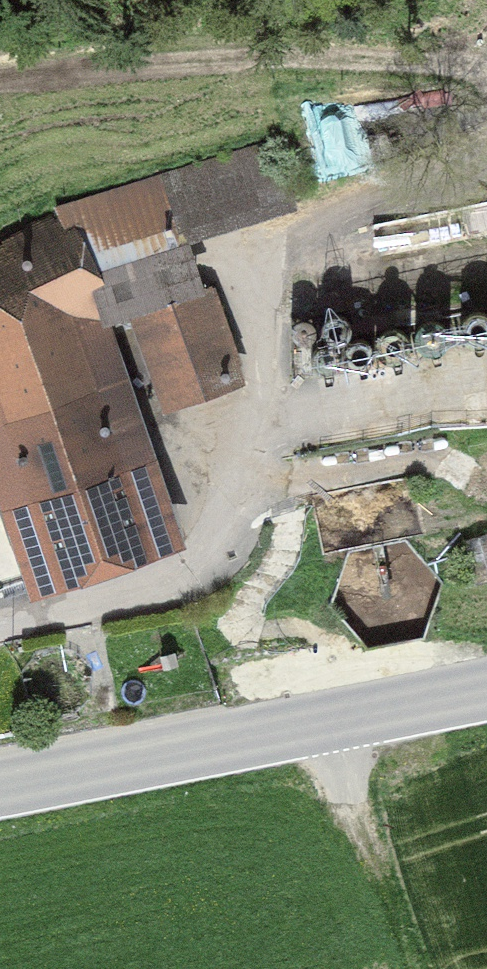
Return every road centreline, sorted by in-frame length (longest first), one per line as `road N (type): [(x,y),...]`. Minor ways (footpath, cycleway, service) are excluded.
road 1 (tertiary): [(0,789),(486,693)]
road 2 (track): [(486,60),(268,57),(0,82)]
road 3 (track): [(416,968),(318,726)]

